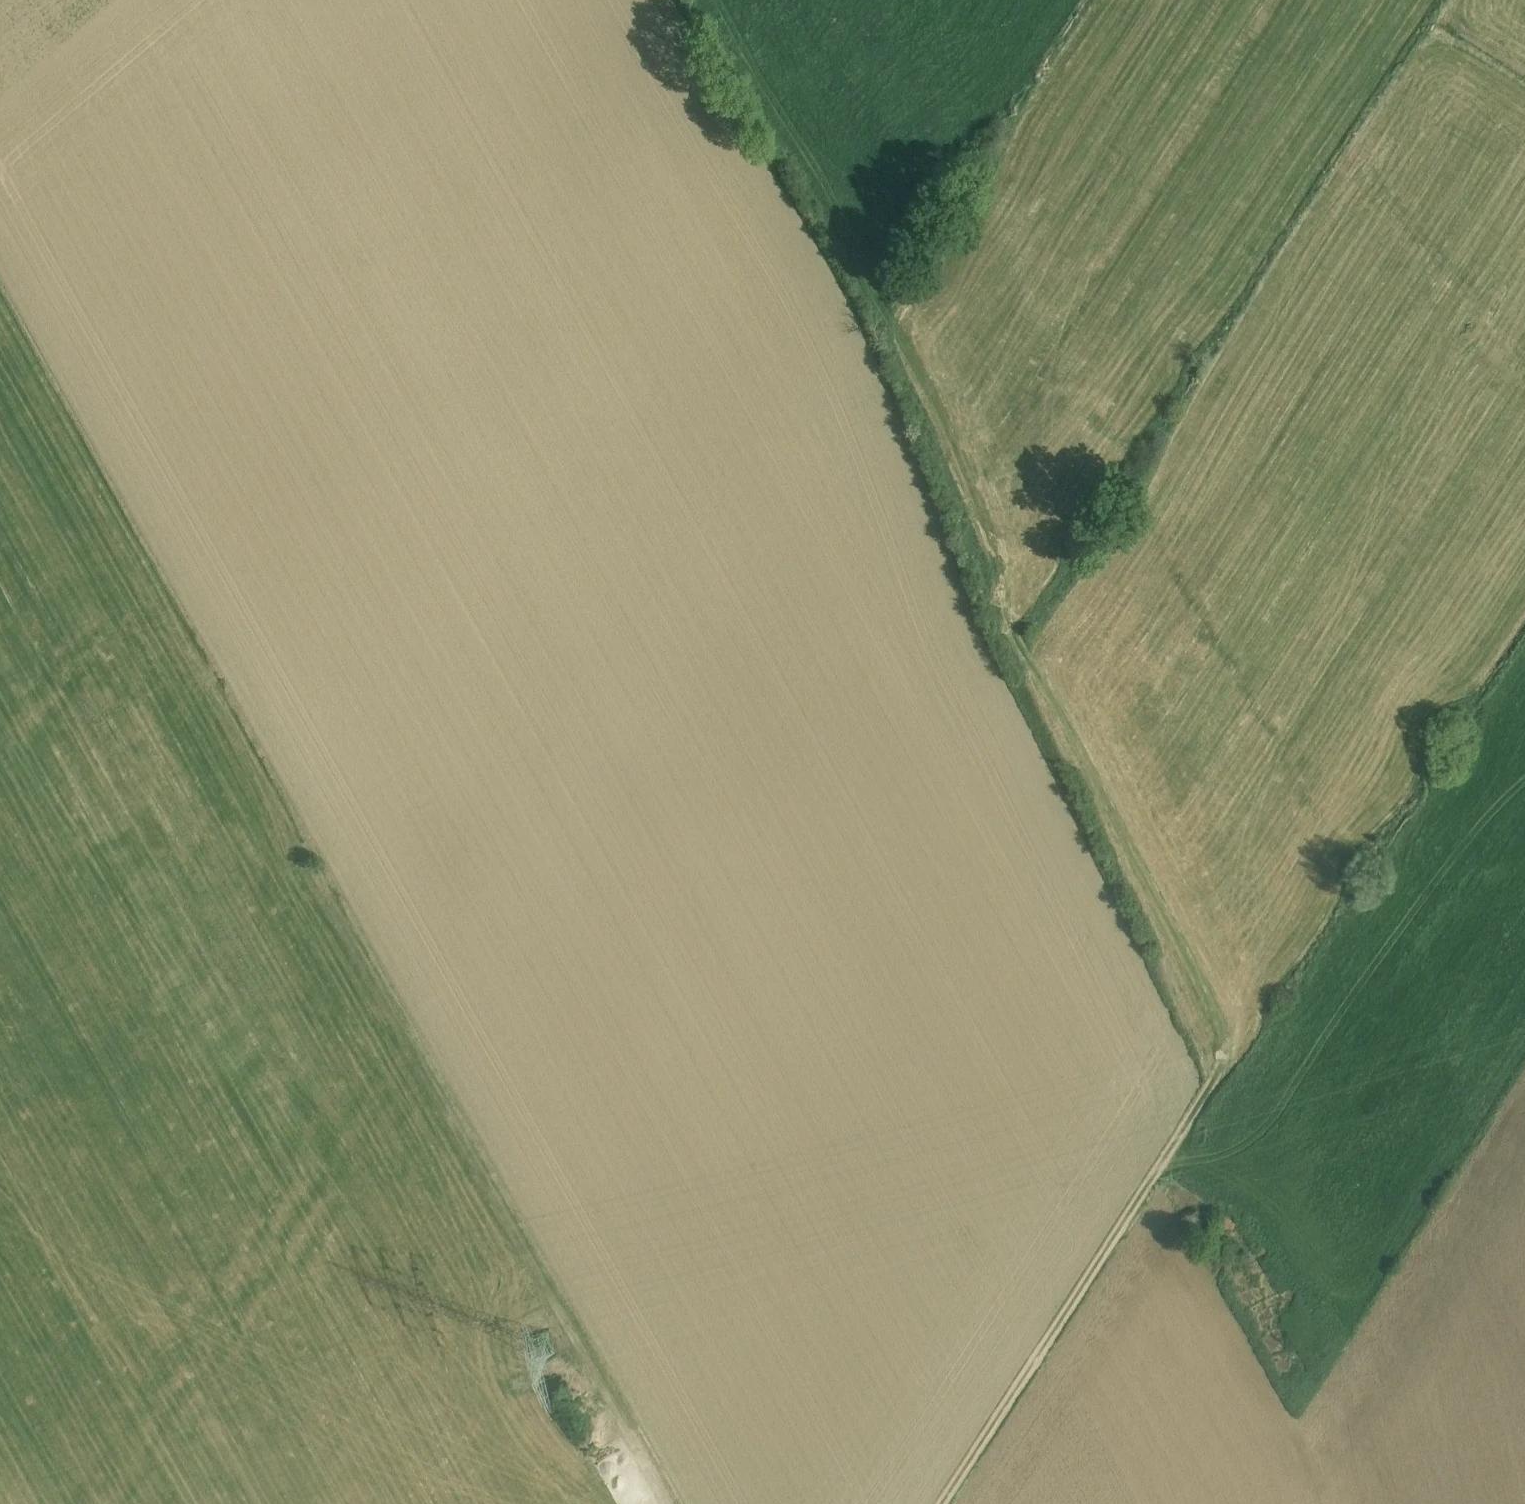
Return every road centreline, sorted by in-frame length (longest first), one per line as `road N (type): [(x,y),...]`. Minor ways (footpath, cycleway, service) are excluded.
road 1 (track): [(942,1503),(1215,1078)]

